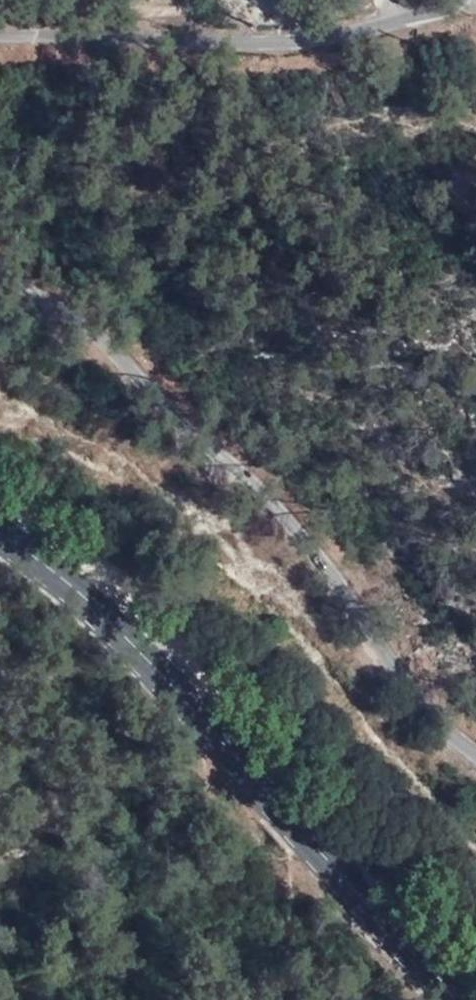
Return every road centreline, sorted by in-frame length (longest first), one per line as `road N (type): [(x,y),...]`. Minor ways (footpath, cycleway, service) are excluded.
road 1 (unclassified): [(475,750),(399,675),(277,507),(0,255)]
road 2 (primary): [(0,528),(146,650),(395,932),(468,999)]
road 3 (unclassified): [(0,37),(361,34),(427,20),(469,0)]

